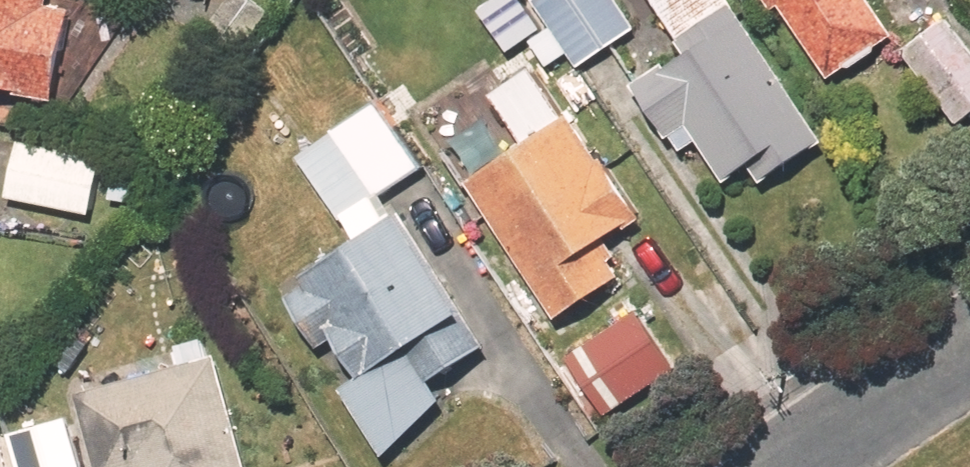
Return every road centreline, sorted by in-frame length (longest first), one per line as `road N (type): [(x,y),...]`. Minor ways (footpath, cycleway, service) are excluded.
road 1 (unclassified): [(969,366),(813,466)]

